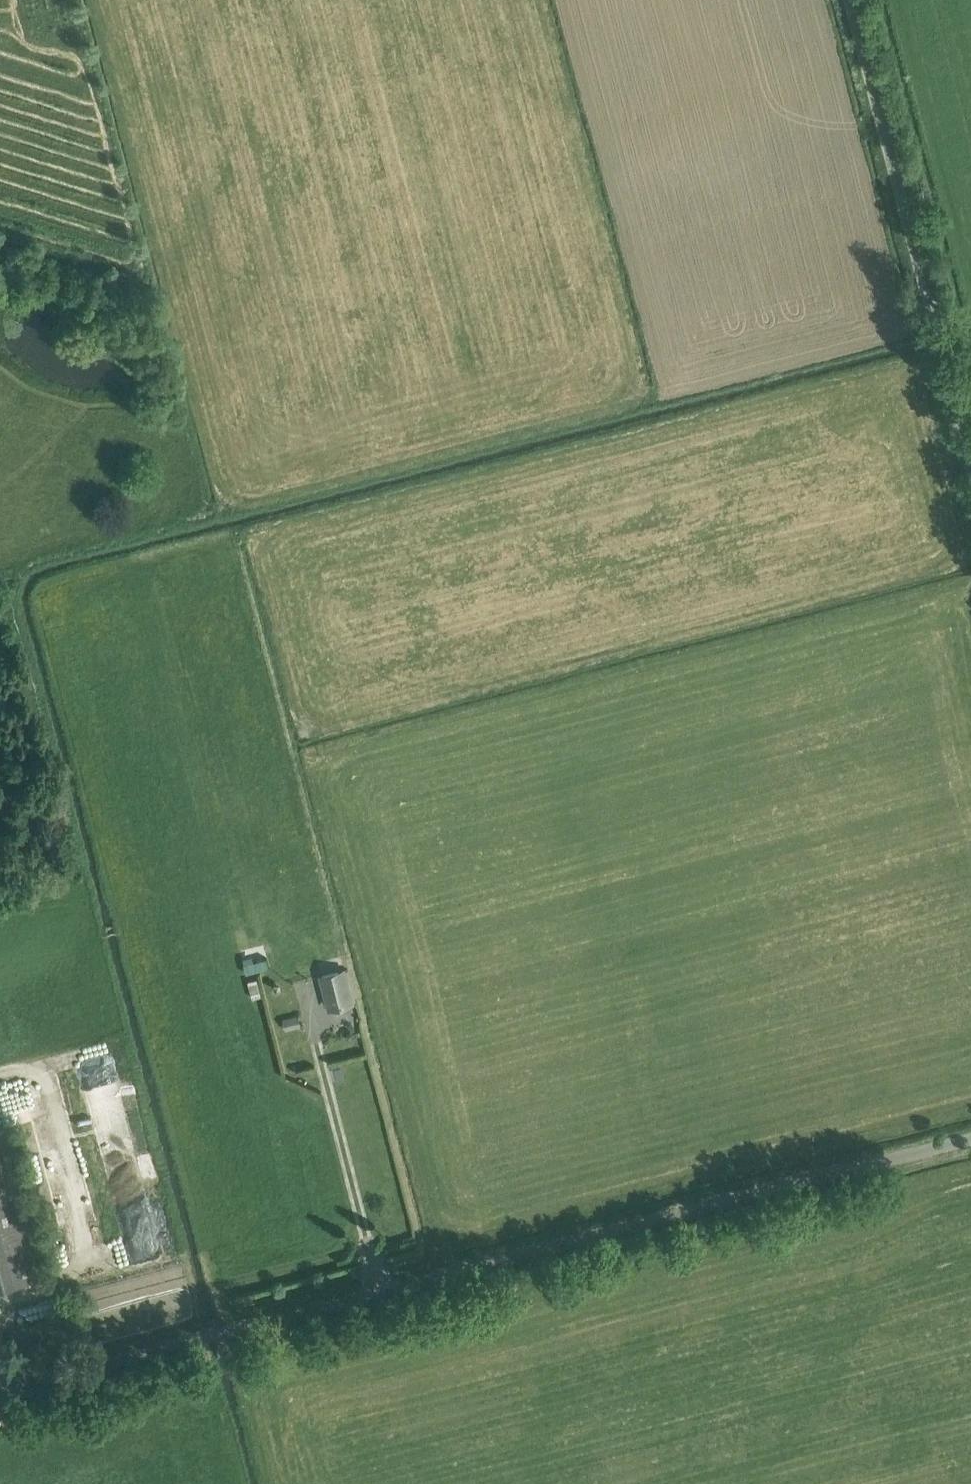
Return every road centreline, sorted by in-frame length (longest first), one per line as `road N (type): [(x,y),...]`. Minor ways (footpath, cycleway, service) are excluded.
road 1 (unclassified): [(0,1392),(970,1138)]
road 2 (unclassified): [(970,470),(850,0)]

